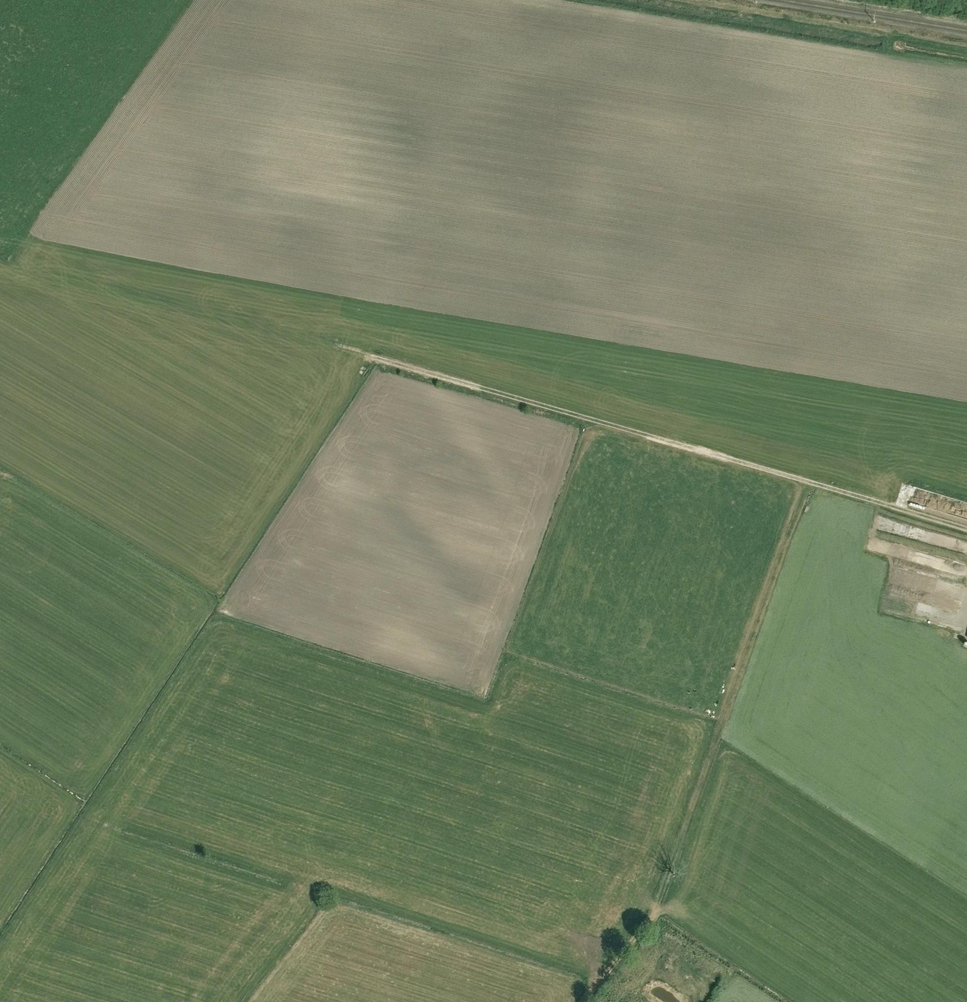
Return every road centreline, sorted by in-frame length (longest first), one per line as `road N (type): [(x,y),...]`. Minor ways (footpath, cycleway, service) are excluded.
road 1 (track): [(0,251),(804,481)]
road 2 (track): [(804,481),(655,908)]
road 3 (track): [(804,481),(966,528)]

